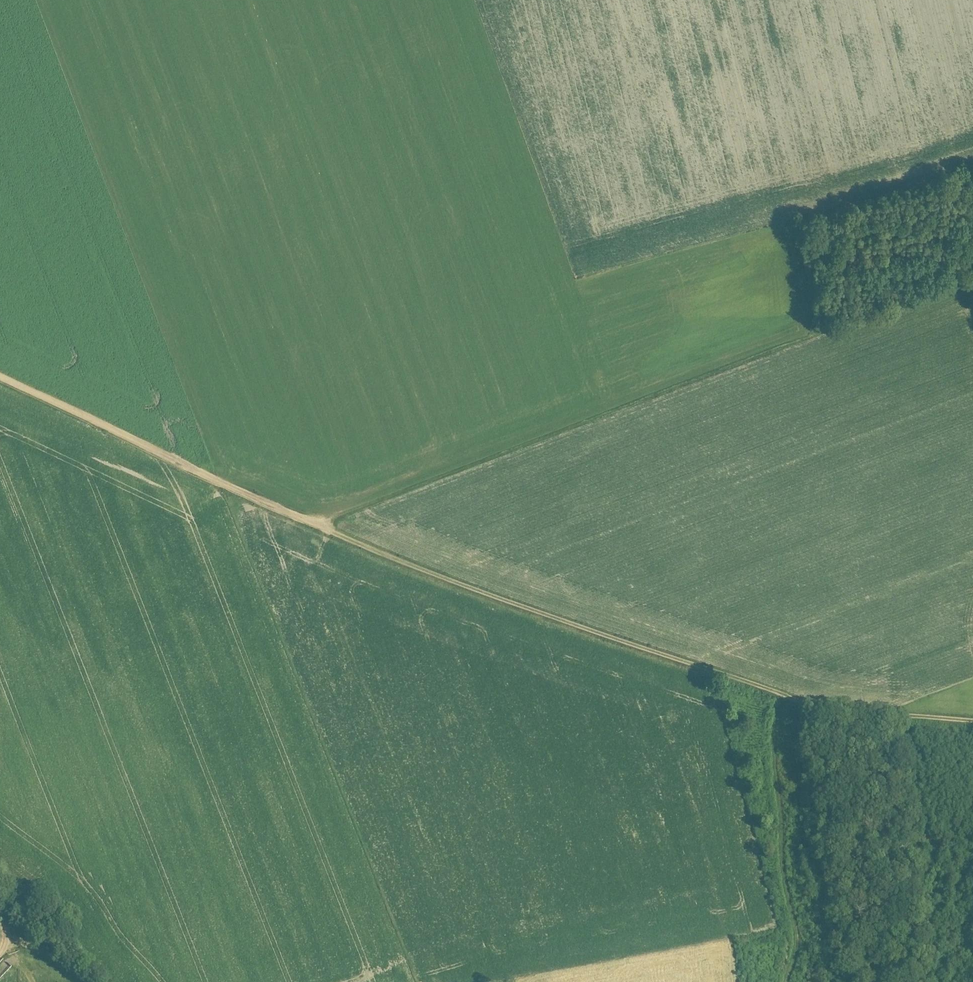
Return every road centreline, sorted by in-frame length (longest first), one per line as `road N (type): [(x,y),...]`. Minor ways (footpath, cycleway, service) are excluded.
road 1 (track): [(0,377),(445,578),(783,695)]
road 2 (track): [(783,695),(839,711),(972,722)]

